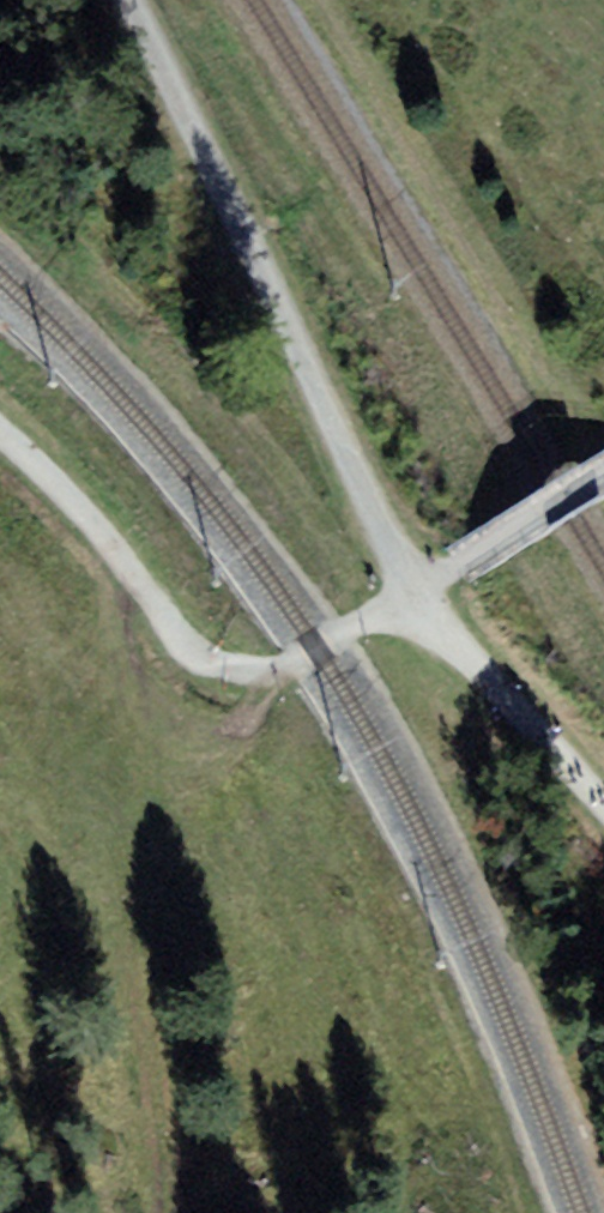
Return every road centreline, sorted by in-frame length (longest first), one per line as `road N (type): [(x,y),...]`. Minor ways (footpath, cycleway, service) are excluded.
road 1 (track): [(138,0),(416,593)]
road 2 (track): [(0,435),(102,534),(184,646),(229,667),(282,665),(416,593)]
road 3 (track): [(603,805),(416,593)]
road 4 (track): [(416,593),(603,475)]

